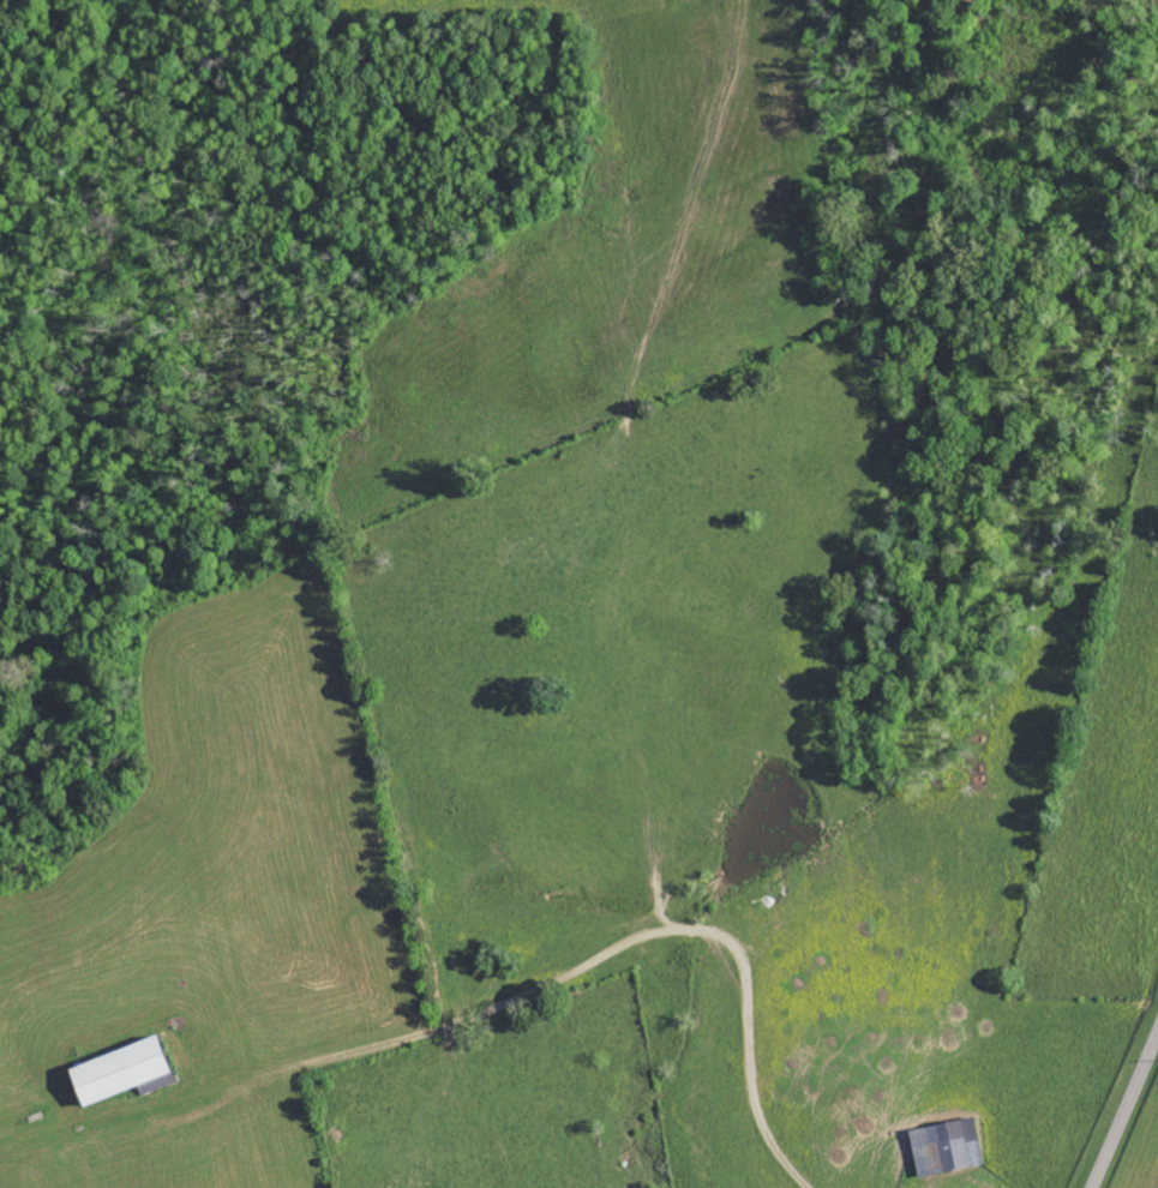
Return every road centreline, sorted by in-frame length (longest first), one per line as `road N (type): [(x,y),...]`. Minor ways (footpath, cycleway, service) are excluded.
road 1 (residential): [(1088,1187),(1157,1026)]

